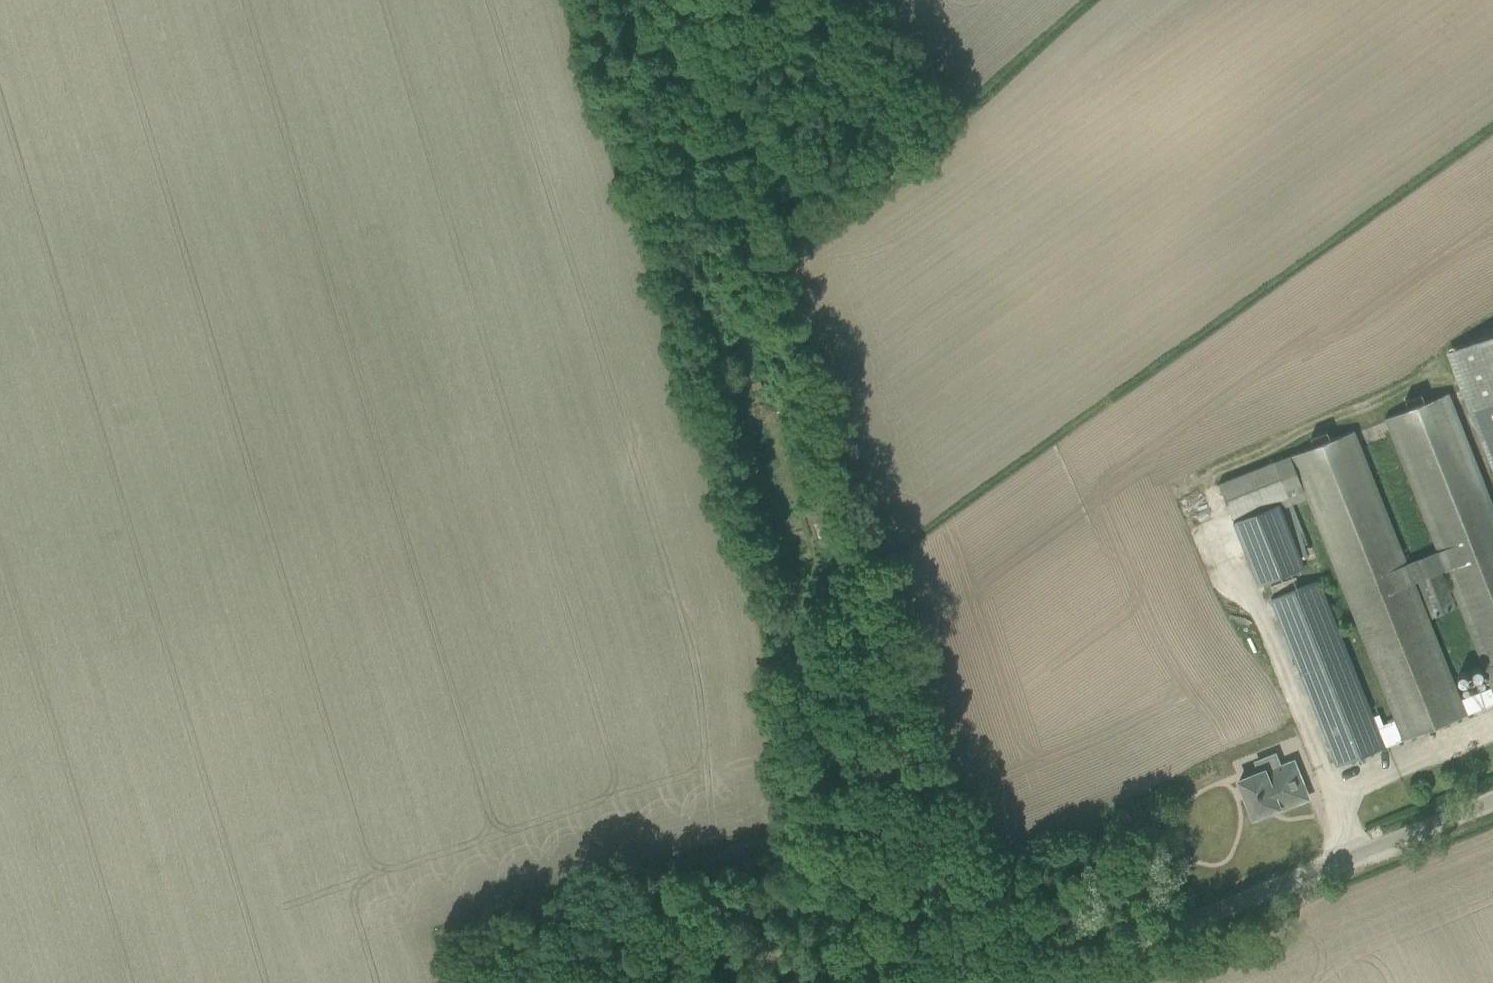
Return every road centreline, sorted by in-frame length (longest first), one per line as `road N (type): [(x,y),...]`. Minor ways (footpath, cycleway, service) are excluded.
road 1 (unclassified): [(1031,982),(1492,800)]

